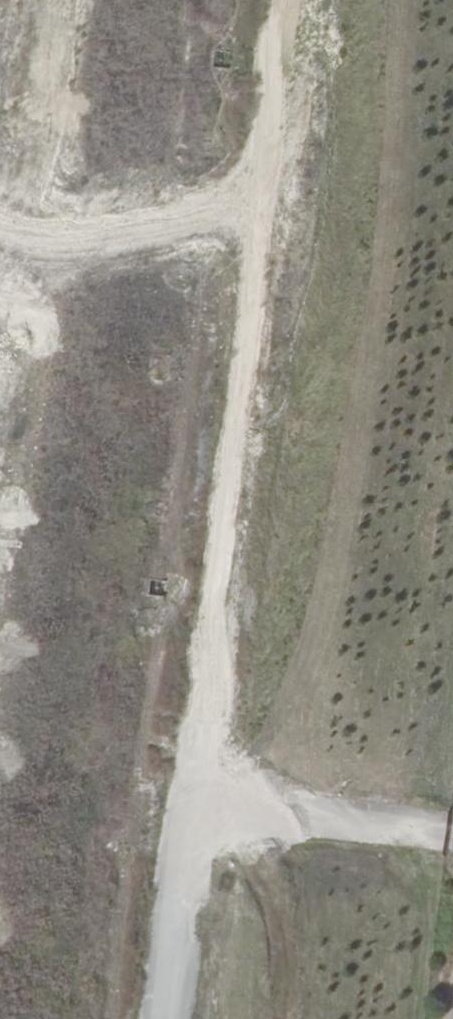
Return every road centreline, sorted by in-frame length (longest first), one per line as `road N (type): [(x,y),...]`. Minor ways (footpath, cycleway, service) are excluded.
road 1 (track): [(205,678),(289,0)]
road 2 (track): [(185,1018),(208,839),(232,821),(269,810),(448,829)]
road 3 (track): [(266,181),(42,226),(0,214)]

